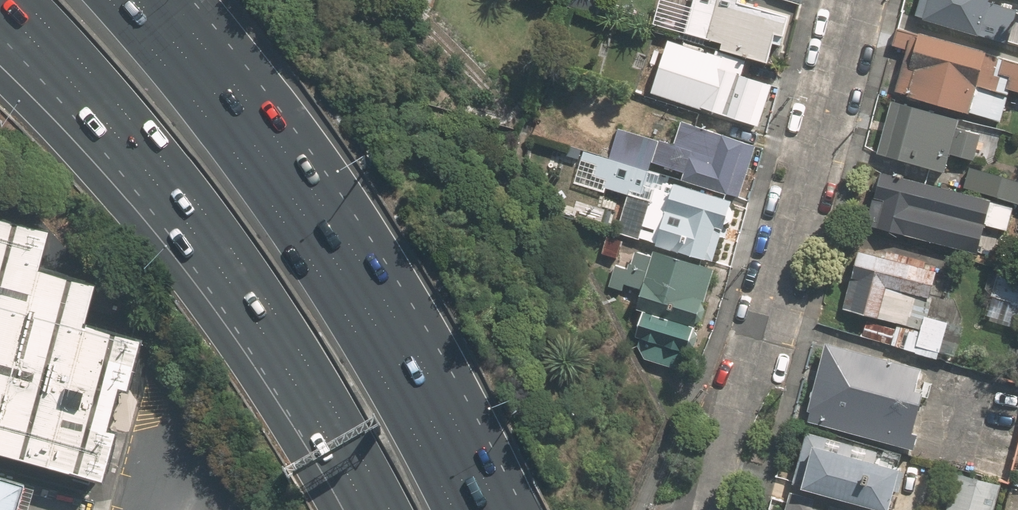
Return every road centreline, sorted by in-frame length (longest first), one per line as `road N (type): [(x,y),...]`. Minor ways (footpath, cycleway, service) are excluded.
road 1 (motorway): [(110,0),(282,219),(455,509)]
road 2 (residential): [(716,509),(856,0)]
road 3 (motorway): [(391,509),(297,346),(191,194)]
road 4 (motorway): [(191,194),(23,0)]
road 5 (motorway): [(191,194),(0,48)]

